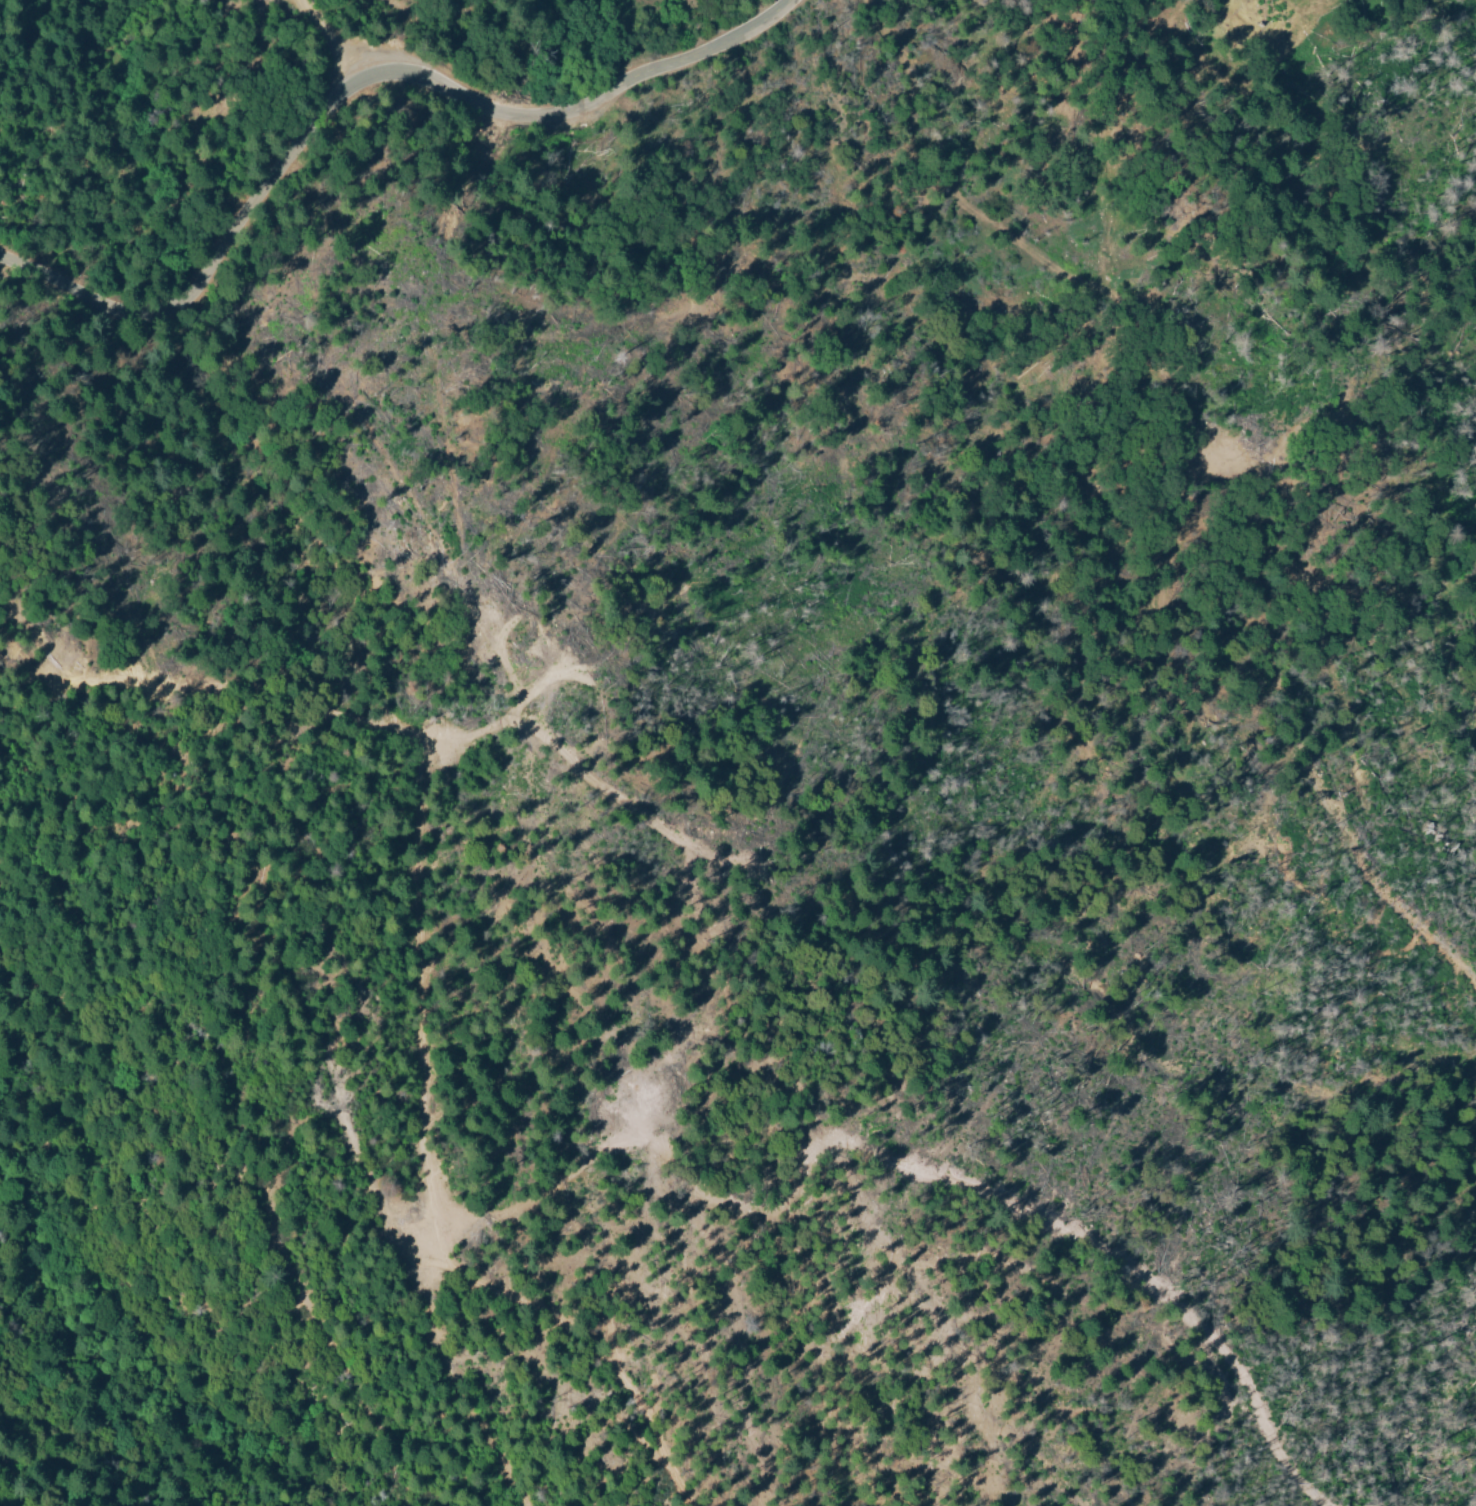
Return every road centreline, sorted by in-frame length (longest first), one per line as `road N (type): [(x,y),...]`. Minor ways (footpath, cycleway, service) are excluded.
road 1 (residential): [(690,1505),(690,1458),(624,1377),(622,1356),(669,1318),(679,1230),(696,1212),(774,1216),(794,1209),(808,1176),(828,1158),(871,1151),(1062,1227),(1114,1263),(1269,1410),(1318,1505)]
road 2 (residential): [(0,257),(156,304),(185,303),(206,285),(242,187),(367,99),(409,88),(563,110),(666,71),(790,0)]

